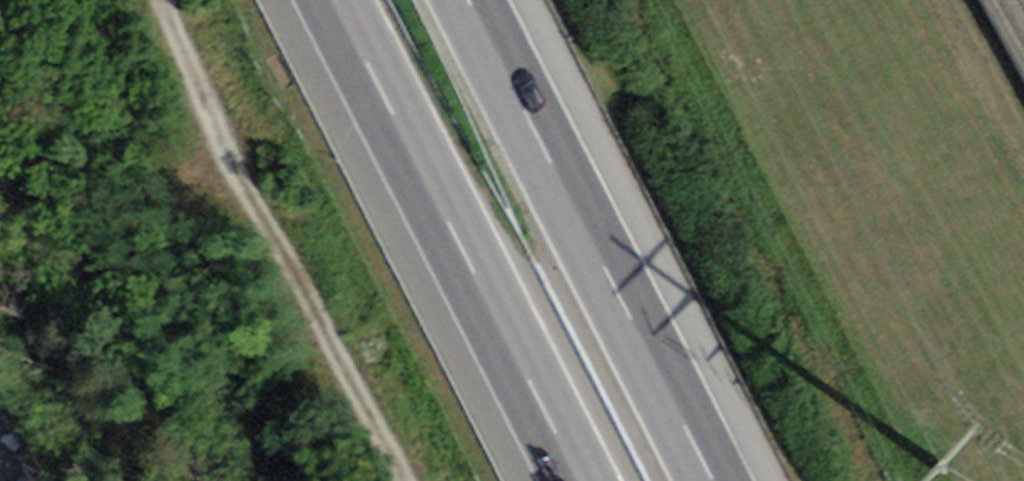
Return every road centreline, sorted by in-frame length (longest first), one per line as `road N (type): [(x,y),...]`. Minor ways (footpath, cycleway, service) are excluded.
road 1 (motorway): [(705,480),(461,0)]
road 2 (motorway): [(329,0),(573,480)]
road 3 (track): [(401,480),(162,0)]

